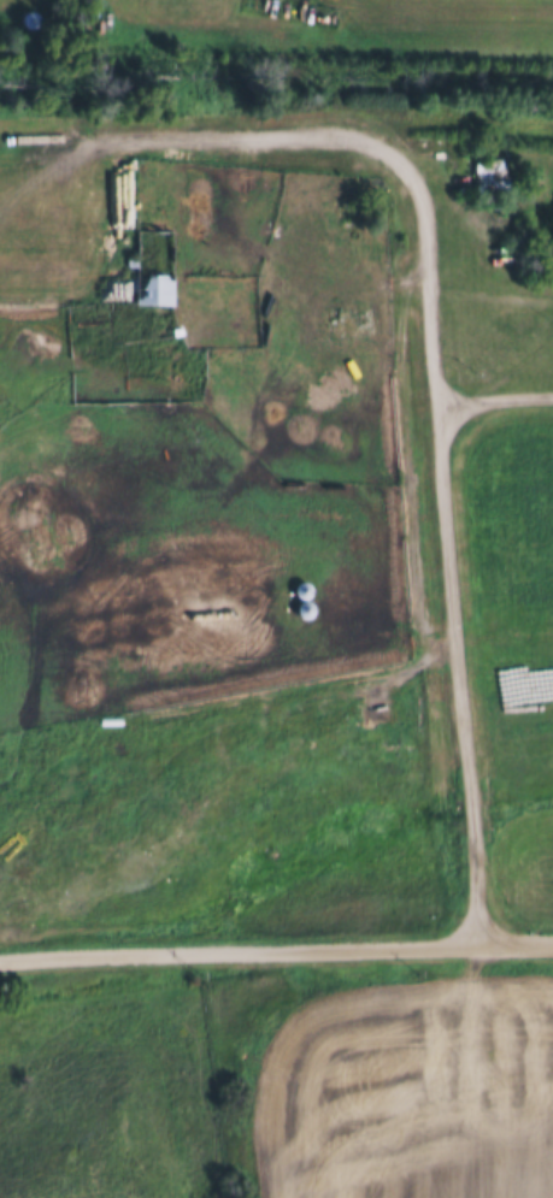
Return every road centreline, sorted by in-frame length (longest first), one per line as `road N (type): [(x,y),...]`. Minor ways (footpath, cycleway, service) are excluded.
road 1 (track): [(439,438),(420,218),(412,178),(393,152),(331,138),(198,146),(146,136),(0,135)]
road 2 (residential): [(552,945),(0,959)]
road 3 (track): [(196,0),(319,16),(417,55)]

